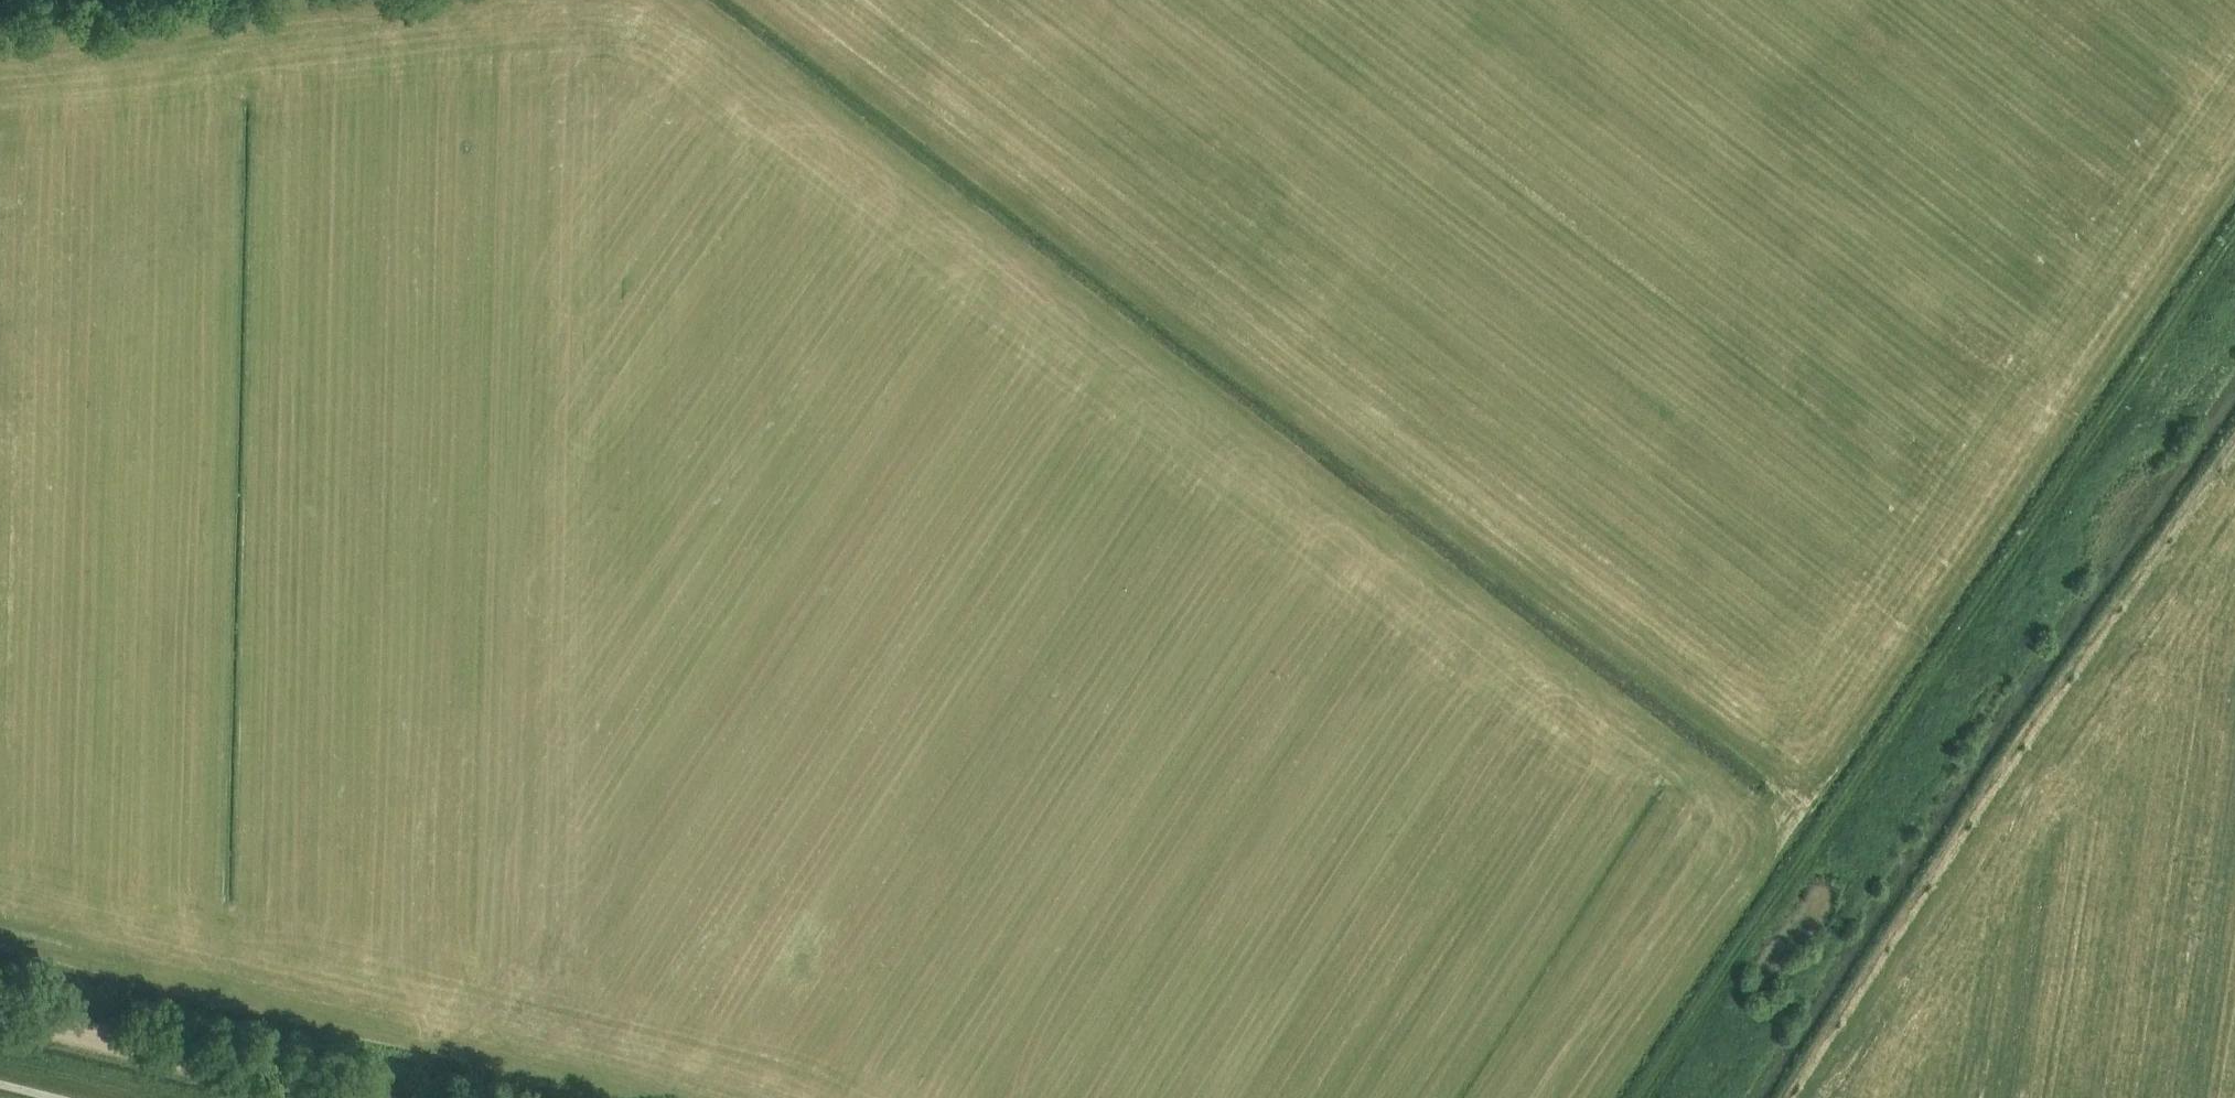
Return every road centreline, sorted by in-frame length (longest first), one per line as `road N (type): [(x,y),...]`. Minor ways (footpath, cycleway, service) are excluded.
road 1 (track): [(2234,445),(1787,1097)]
road 2 (track): [(0,1012),(363,1097)]

